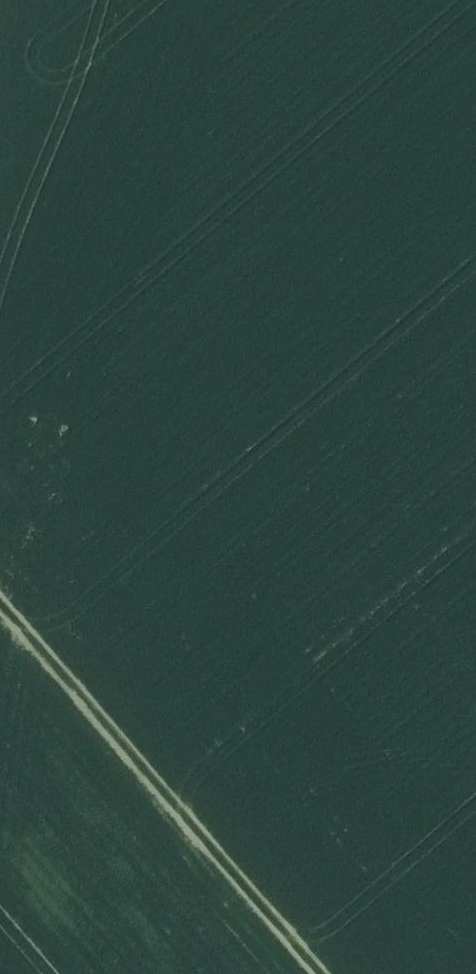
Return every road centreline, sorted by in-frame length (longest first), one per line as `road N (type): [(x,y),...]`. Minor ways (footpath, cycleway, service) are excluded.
road 1 (track): [(0,600),(321,973)]

